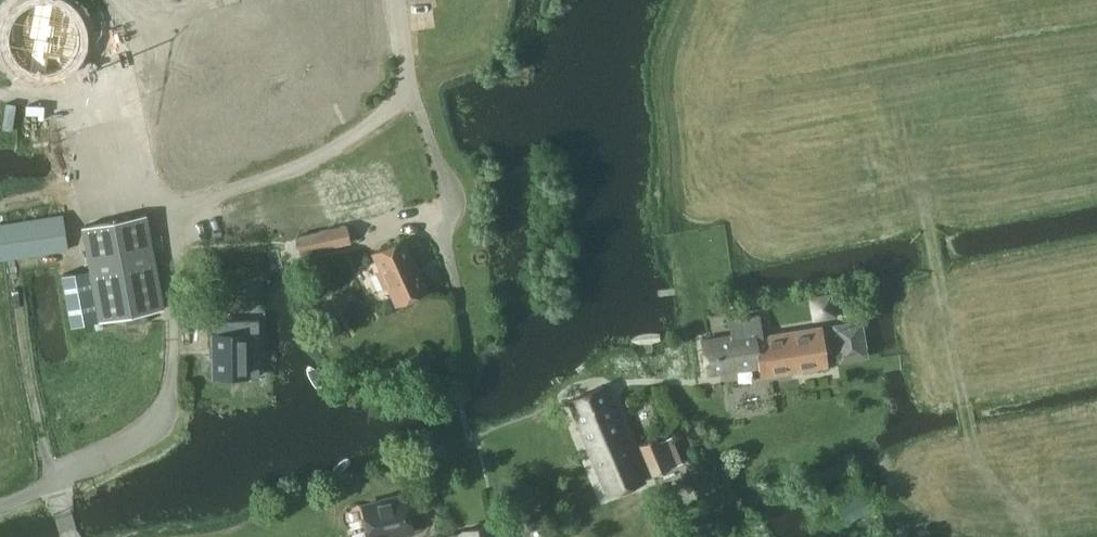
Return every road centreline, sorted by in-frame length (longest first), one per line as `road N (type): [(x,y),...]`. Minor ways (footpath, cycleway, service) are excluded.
road 1 (unclassified): [(54,489),(168,418),(181,213),(300,173),(410,92)]
road 2 (unclassified): [(460,401),(466,375),(461,296),(446,246),(448,198),(410,92)]
road 3 (track): [(0,118),(87,136),(181,213)]

